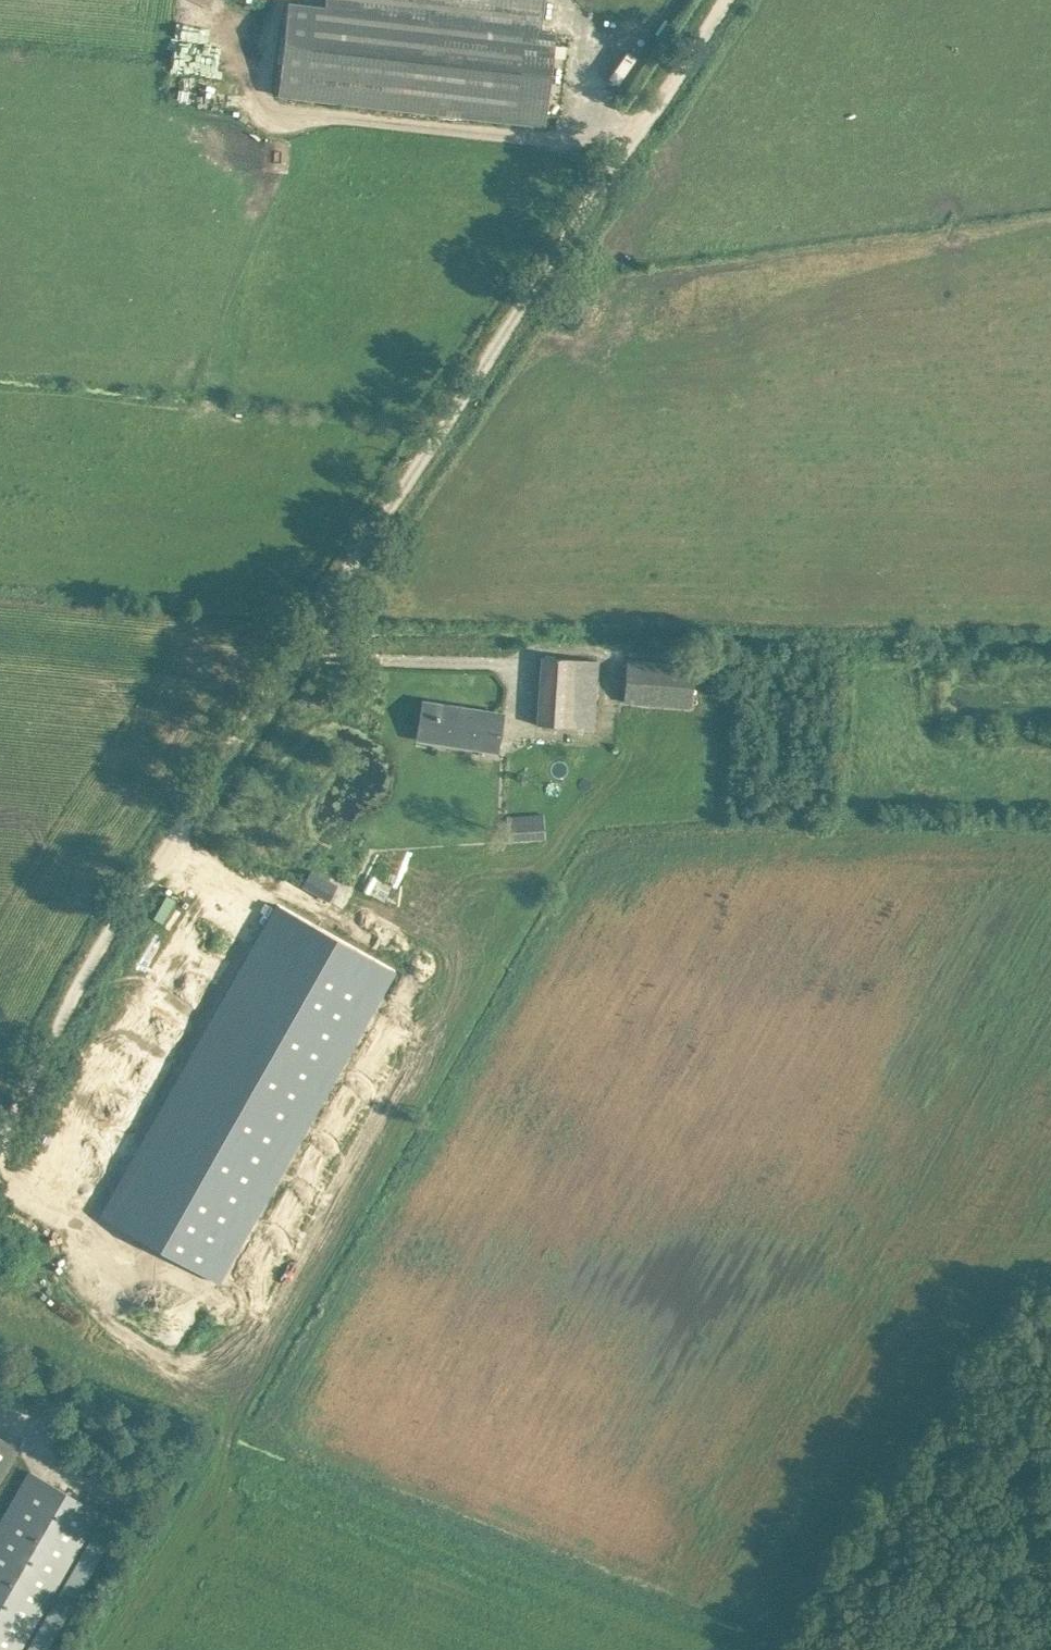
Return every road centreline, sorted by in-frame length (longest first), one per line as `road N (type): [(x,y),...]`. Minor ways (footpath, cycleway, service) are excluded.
road 1 (track): [(720,0),(538,288),(176,818),(0,1137)]

